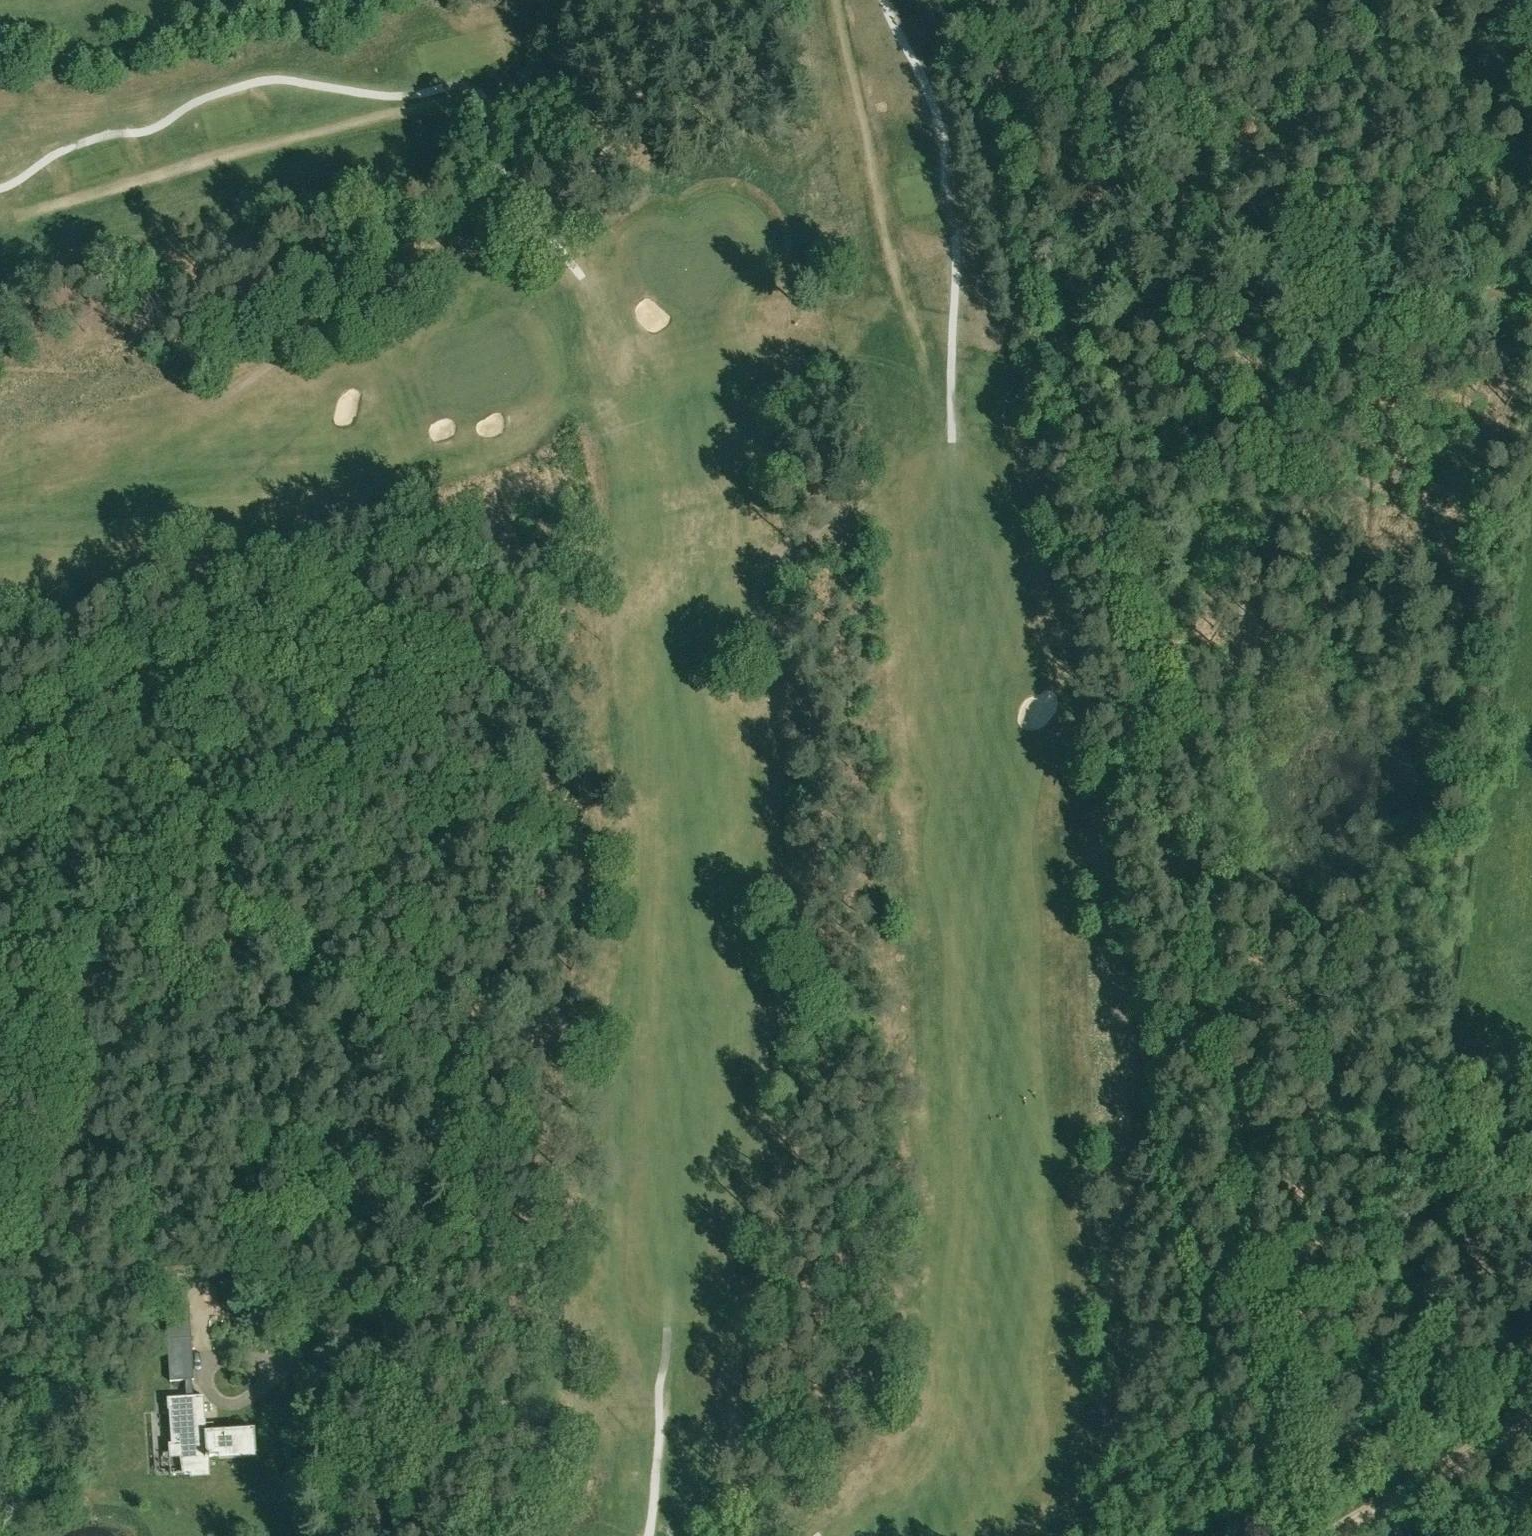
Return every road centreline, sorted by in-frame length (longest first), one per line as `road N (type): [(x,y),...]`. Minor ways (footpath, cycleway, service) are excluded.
road 1 (track): [(1065,334),(1280,1440),(1288,1535)]
road 2 (track): [(1005,66),(1157,190),(1325,297)]
road 3 (track): [(1005,66),(1065,334)]
road 4 (track): [(1325,297),(1156,314),(1065,334)]
road 5 (track): [(1338,1535),(1531,1422)]
road 6 (track): [(1325,297),(1433,296),(1531,284)]

